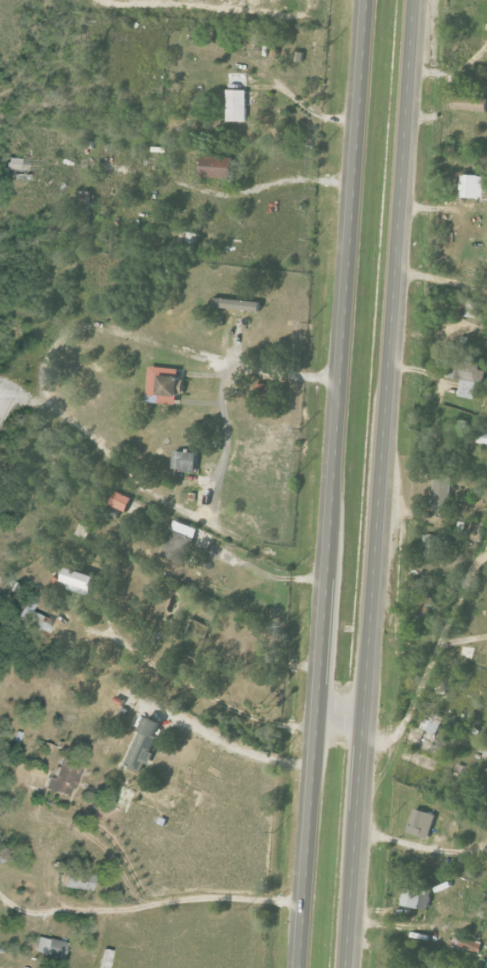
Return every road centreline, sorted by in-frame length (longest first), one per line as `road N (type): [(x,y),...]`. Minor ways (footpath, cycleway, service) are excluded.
road 1 (primary): [(368,0),(299,967)]
road 2 (primary): [(351,967),(418,0)]

